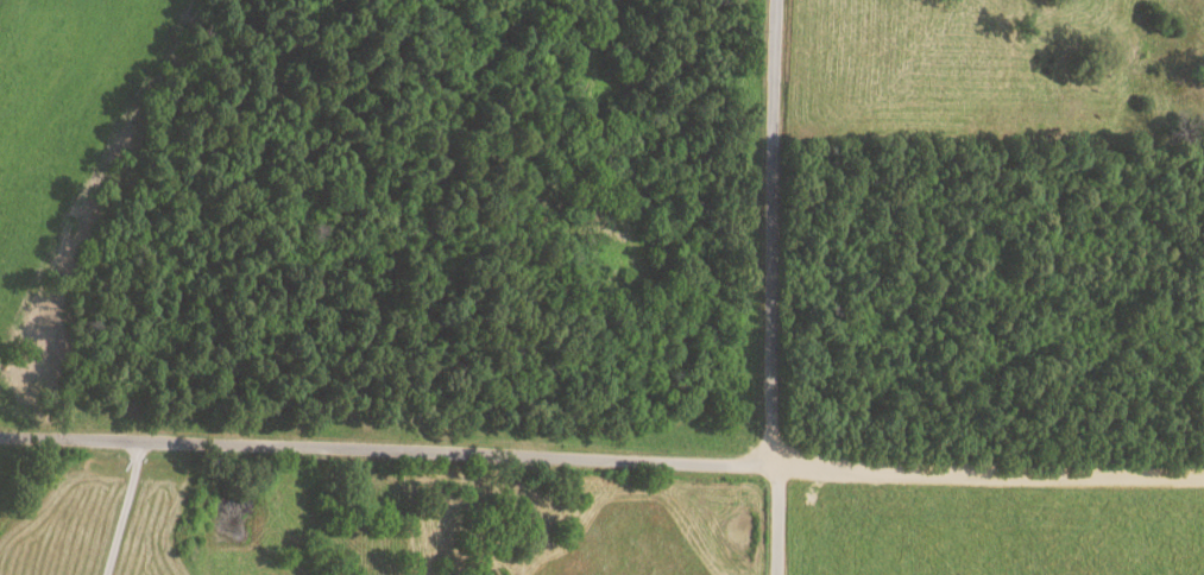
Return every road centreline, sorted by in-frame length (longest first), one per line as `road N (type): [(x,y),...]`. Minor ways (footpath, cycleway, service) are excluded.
road 1 (residential): [(1203,484),(0,435)]
road 2 (residential): [(776,574),(774,0)]
road 3 (residential): [(144,440),(106,574)]

